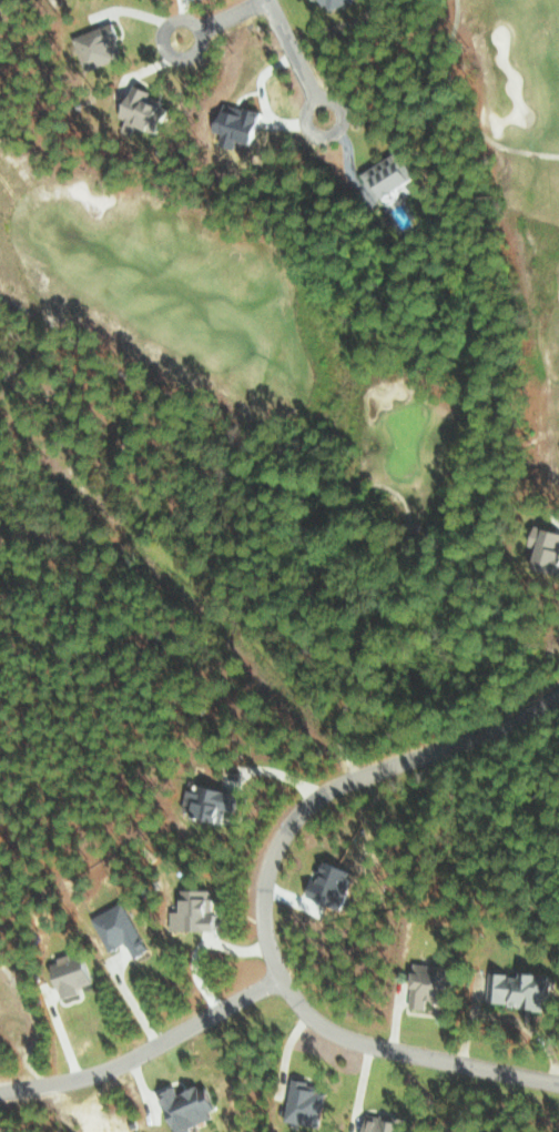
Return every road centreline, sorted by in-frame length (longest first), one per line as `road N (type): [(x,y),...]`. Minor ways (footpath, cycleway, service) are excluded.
road 1 (residential): [(558,1082),(328,1031),(275,976),(260,918),(272,850),(307,805),(355,778),(498,727),(558,689)]
road 2 (residential): [(275,976),(114,1065),(0,1089)]
road 3 (residential): [(333,137),(344,124),(343,108),(331,97),(314,98),(303,110),(304,127),(316,138),(333,137)]
road 4 (residential): [(163,48),(175,58),(190,55),(199,28),(186,18),(171,20),(161,32),(163,48)]

